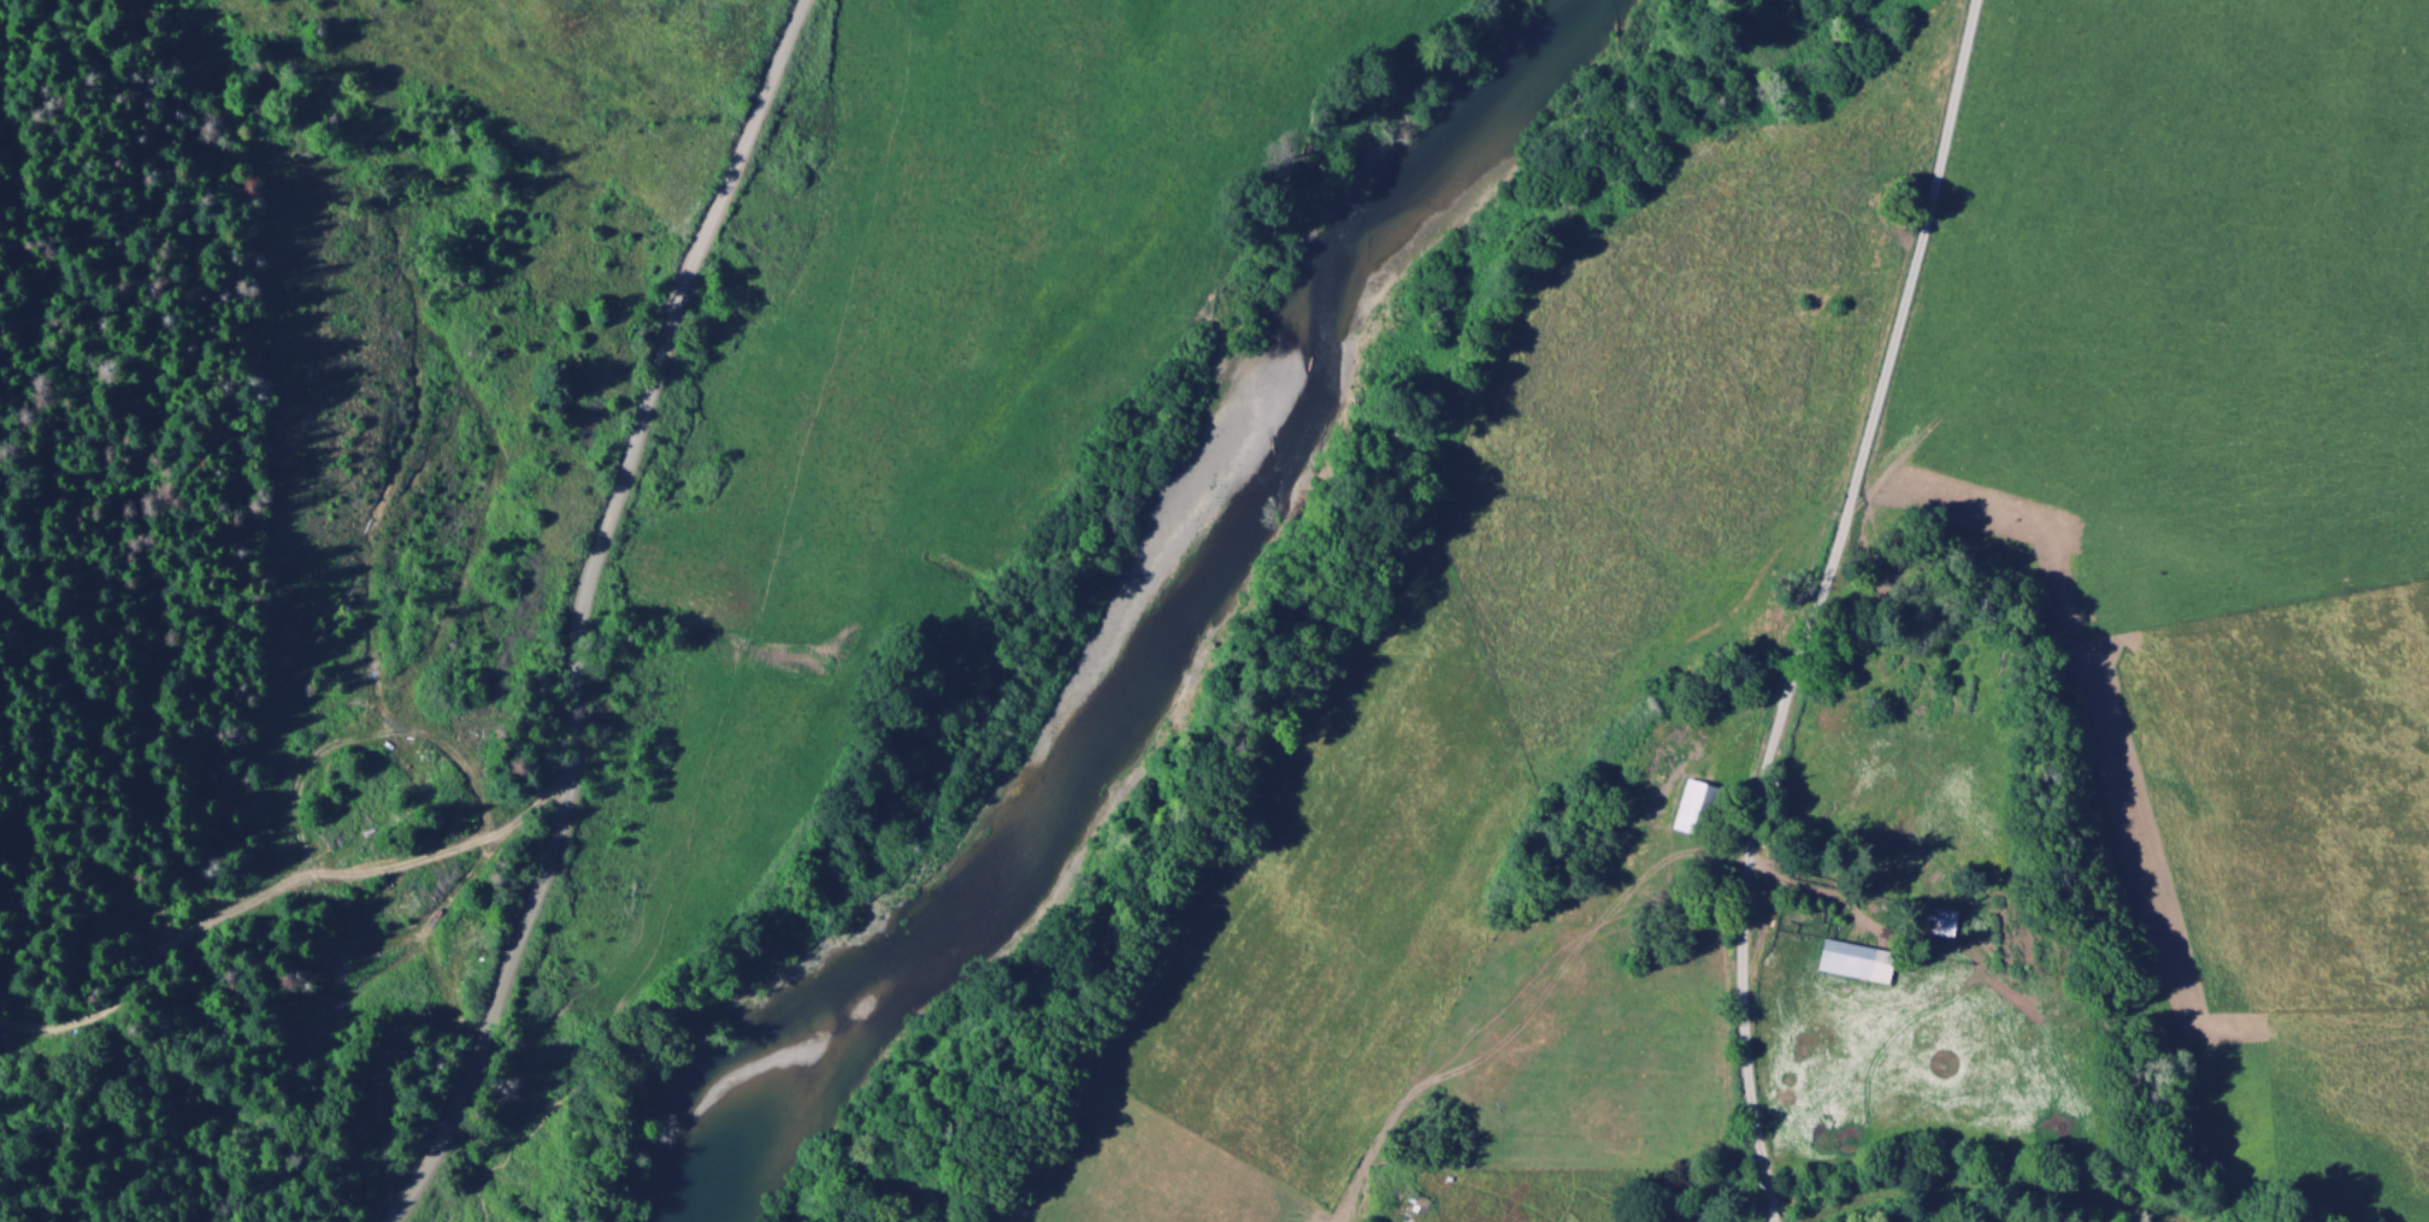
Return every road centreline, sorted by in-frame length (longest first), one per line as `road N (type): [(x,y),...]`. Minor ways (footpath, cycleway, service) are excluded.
road 1 (residential): [(384,1221),(434,1153),(549,858),(568,785),(571,663),(591,562),(678,288),(803,0)]
road 2 (residential): [(1771,1221),(1745,1092),(1733,945),(1768,758),(1944,120)]
road 3 (track): [(1804,1221),(1902,1188),(2039,1196),(2175,1221)]
road 4 (residential): [(1944,120),(1969,0)]

